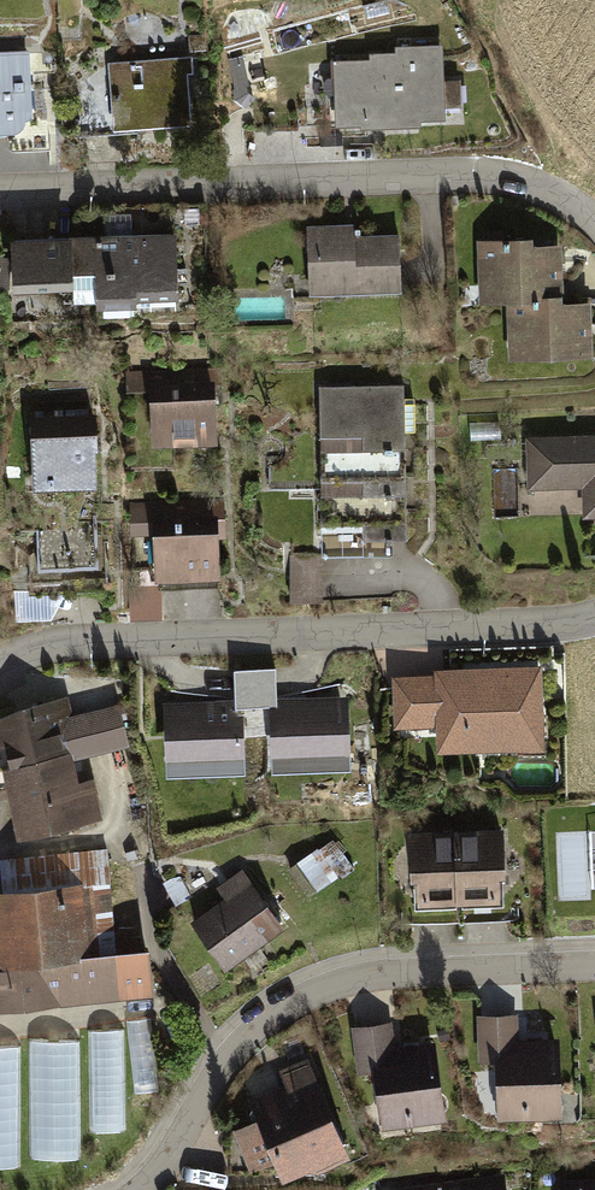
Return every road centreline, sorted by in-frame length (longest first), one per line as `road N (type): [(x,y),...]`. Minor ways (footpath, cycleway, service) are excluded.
road 1 (residential): [(594,222),(573,199),(489,173),(0,189)]
road 2 (residential): [(0,662),(74,642),(538,626),(594,617)]
road 3 (residential): [(142,1189),(182,1141),(217,1076),(266,1020),(318,990),(373,974),(594,962)]

